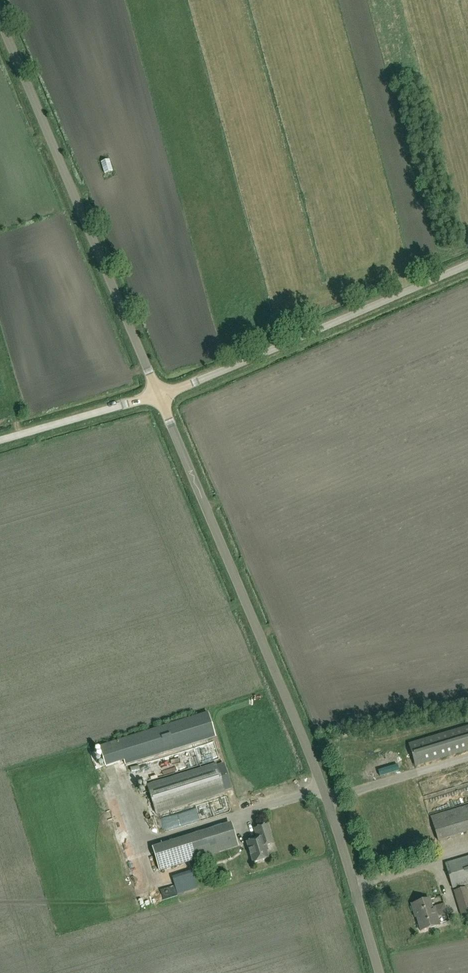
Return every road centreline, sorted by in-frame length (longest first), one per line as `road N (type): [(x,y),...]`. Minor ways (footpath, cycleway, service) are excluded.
road 1 (unclassified): [(378,972),(311,757),(158,396)]
road 2 (unclassified): [(158,396),(0,18)]
road 3 (unclassified): [(158,396),(467,263)]
road 4 (unclassified): [(0,441),(158,396)]

